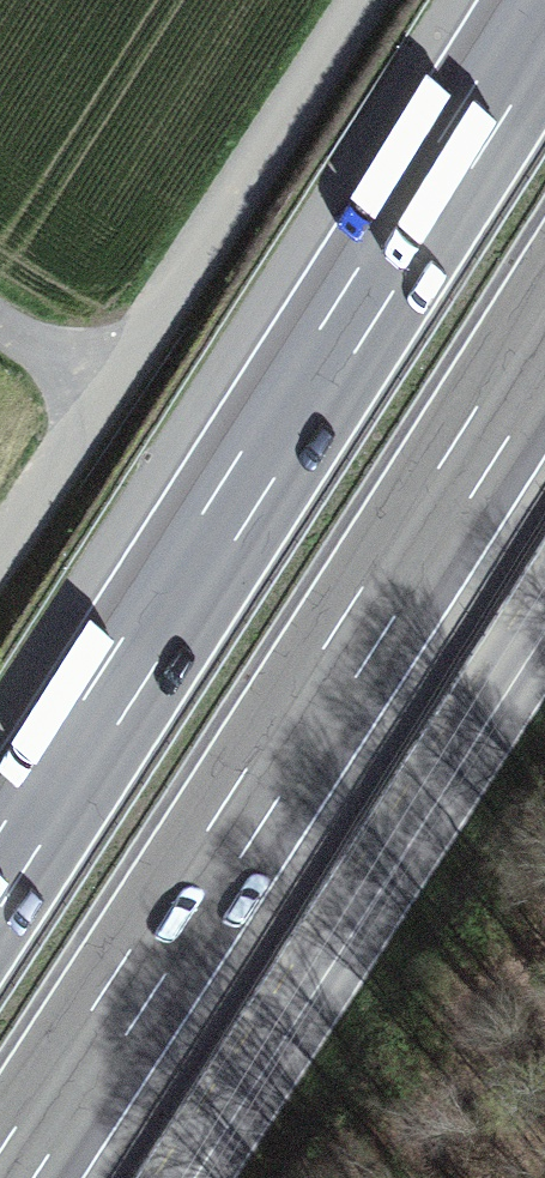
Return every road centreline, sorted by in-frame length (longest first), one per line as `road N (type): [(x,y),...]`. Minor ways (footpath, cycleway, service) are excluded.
road 1 (motorway): [(544,10),(0,871)]
road 2 (motorway): [(9,1177),(544,336)]
road 3 (tertiary): [(544,632),(195,1177)]
road 4 (unclassified): [(362,0),(102,391)]
road 5 (unclassified): [(102,391),(0,541)]
road 6 (unclassified): [(0,323),(102,391)]

